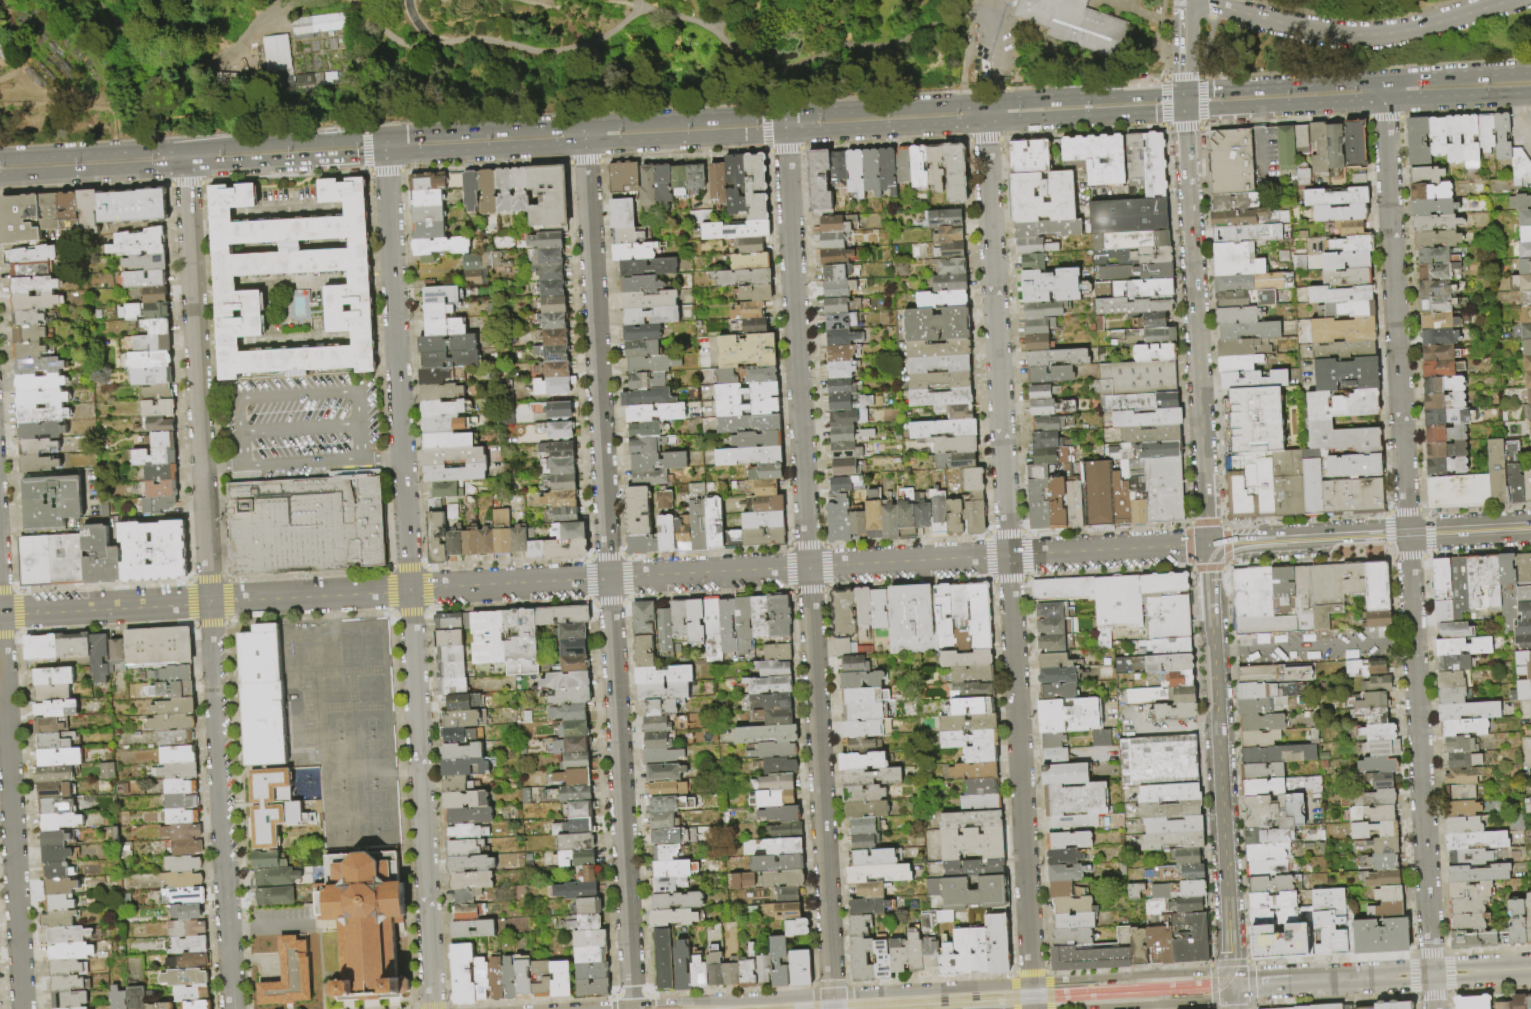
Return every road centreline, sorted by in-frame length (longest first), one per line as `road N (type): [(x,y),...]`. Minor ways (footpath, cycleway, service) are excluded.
road 1 (residential): [(1207,545),(0,613)]
road 2 (residential): [(1384,101),(1432,974)]
road 3 (residential): [(585,146),(632,1004)]
road 4 (residential): [(984,123),(1031,981)]
road 5 (residential): [(785,135),(832,992)]
road 6 (residential): [(385,157),(432,1008)]
road 7 (residential): [(185,168),(233,1008)]
road 8 (primary): [(385,157),(1184,112)]
road 9 (residential): [(1232,985),(1207,545)]
road 10 (residential): [(1207,545),(1184,112)]
road 11 (primary): [(1183,91),(783,113)]
road 12 (primary): [(783,113),(384,136)]
road 13 (residential): [(0,613),(22,1008)]
road 14 (residential): [(1510,0),(1365,36),(1185,0)]
road 15 (residential): [(1530,527),(1207,545)]
road 16 (tertiary): [(1232,985),(1213,971),(1031,981)]
road 17 (tertiary): [(832,992),(632,1004)]
road 18 (primary): [(185,168),(385,157)]
road 19 (primary): [(1184,112),(1384,101)]
road 20 (tertiary): [(1031,981),(832,992)]
road 21 (primary): [(1382,80),(1183,91)]
road 22 (primary): [(0,179),(185,168)]
road 23 (primary): [(184,147),(0,157)]
road 24 (tertiary): [(1083,1008),(1214,1002),(1232,985)]
road 25 (primary): [(1530,70),(1382,80)]
road 26 (tertiary): [(1291,982),(1432,974)]
road 27 (primary): [(1384,101),(1522,95)]
road 28 (primary): [(384,136),(262,142)]

